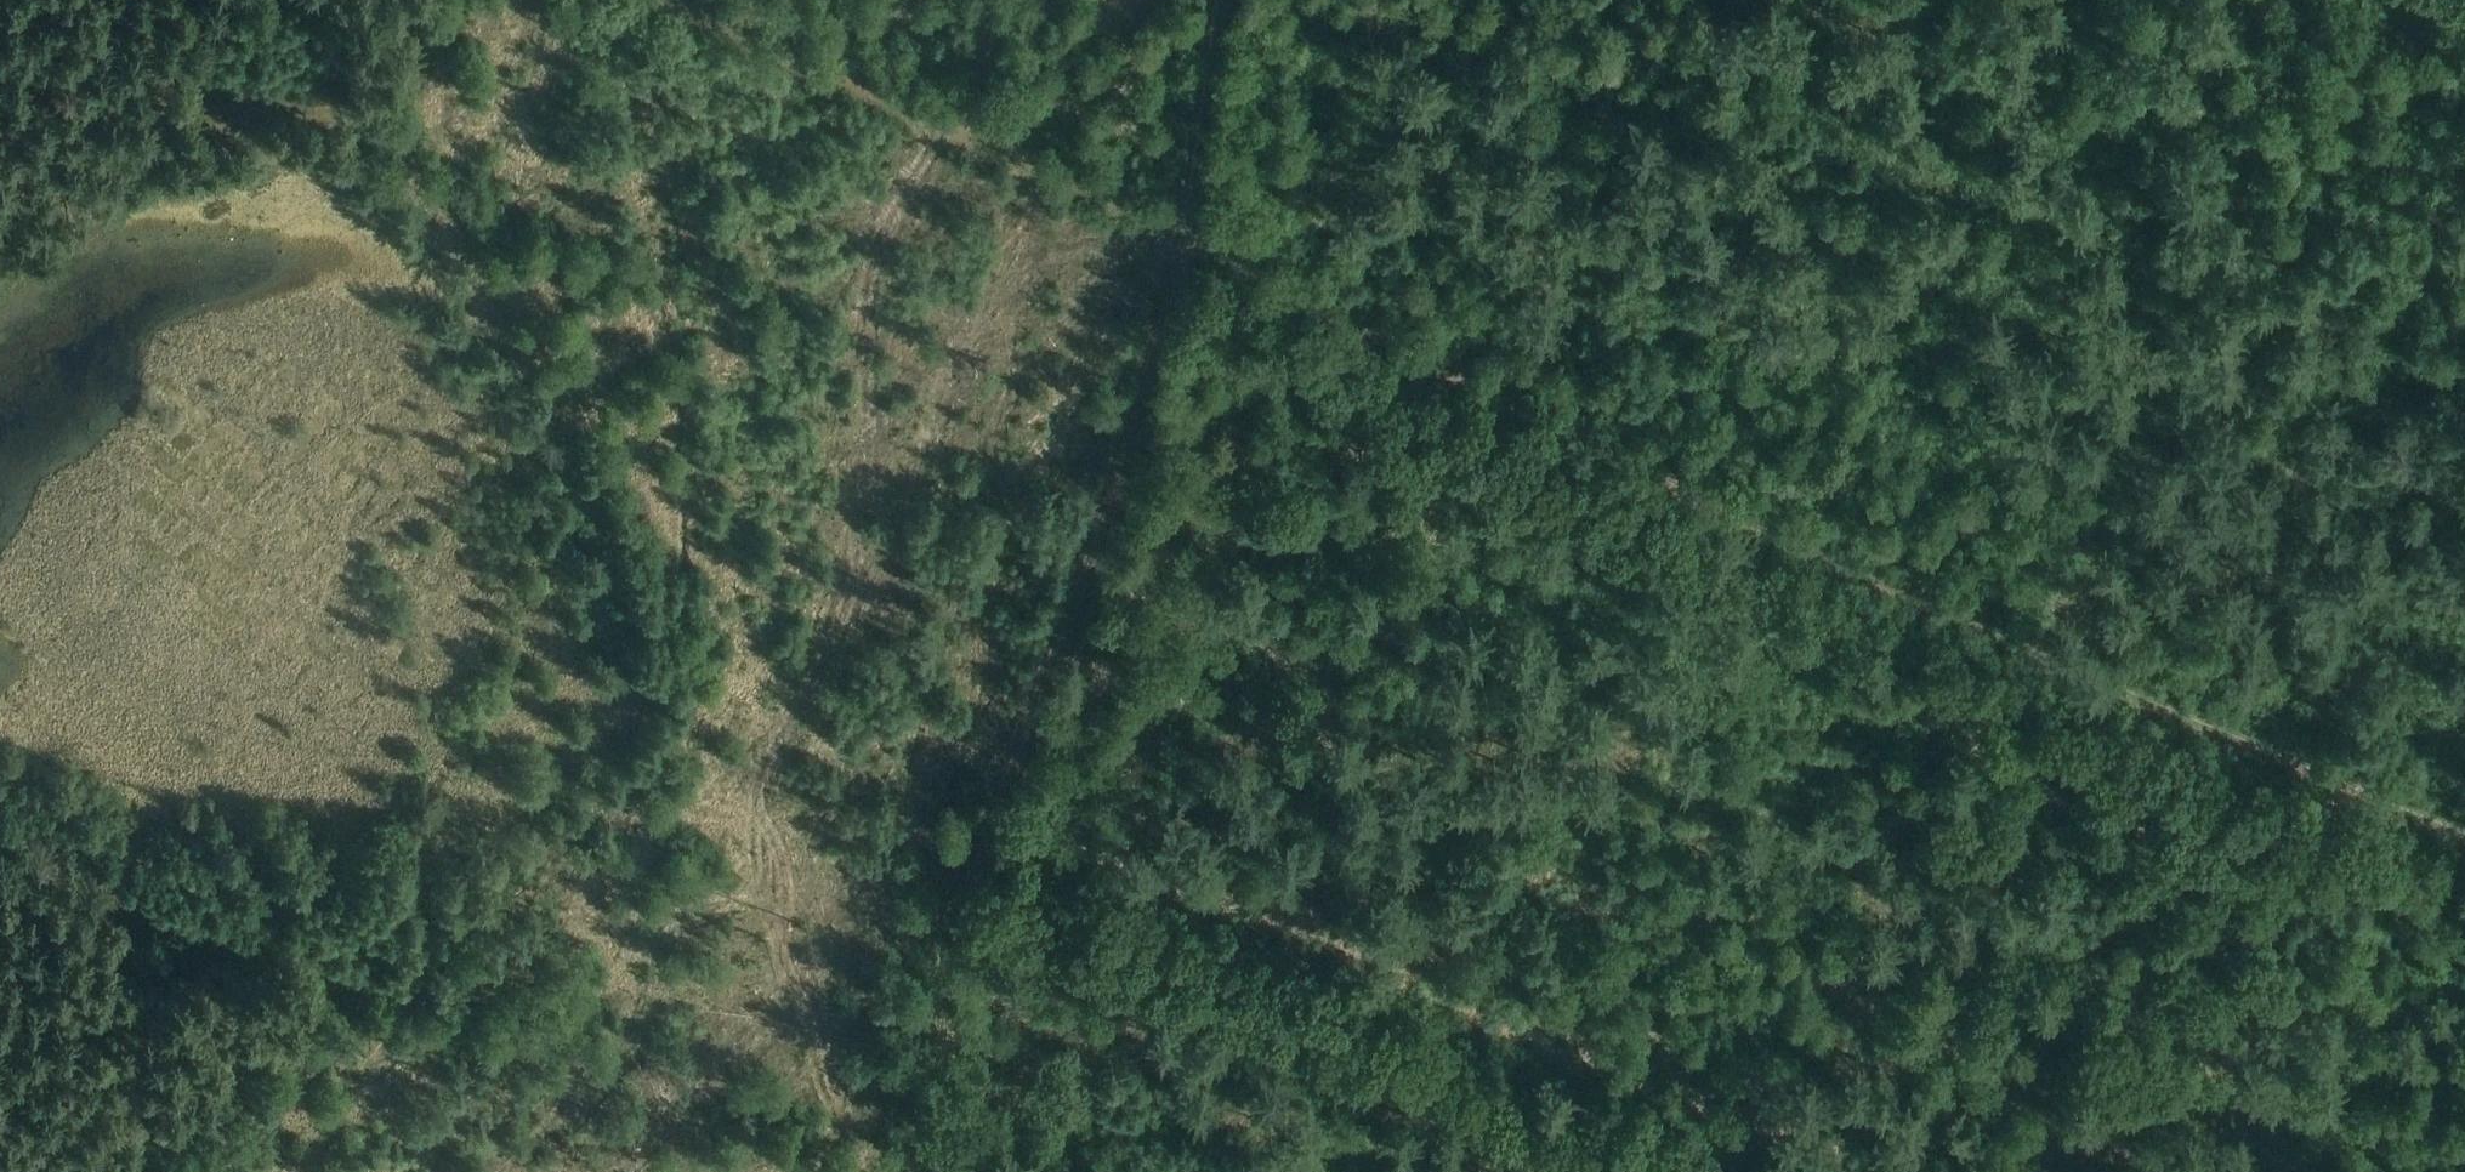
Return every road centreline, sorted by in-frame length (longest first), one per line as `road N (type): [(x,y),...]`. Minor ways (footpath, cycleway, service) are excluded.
road 1 (track): [(1192,226),(1867,555),(2464,805)]
road 2 (track): [(1192,226),(1156,374),(978,854),(934,1043),(925,1171)]
road 3 (track): [(1223,0),(1192,226)]

